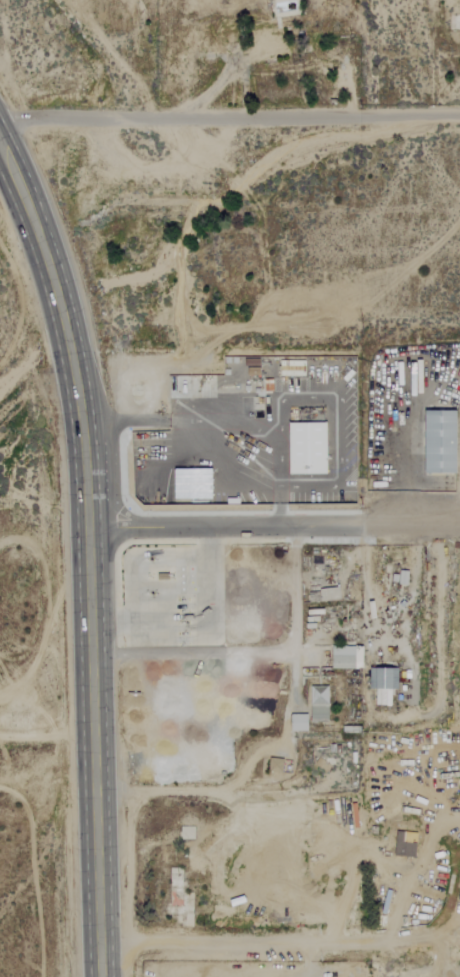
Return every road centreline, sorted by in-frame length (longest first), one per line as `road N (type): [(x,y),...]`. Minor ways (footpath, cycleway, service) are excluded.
road 1 (secondary): [(97,937),(79,410),(45,254),(0,153)]
road 2 (residential): [(0,121),(459,113)]
road 3 (residential): [(97,937),(459,935)]
road 4 (residential): [(85,528),(360,523)]

